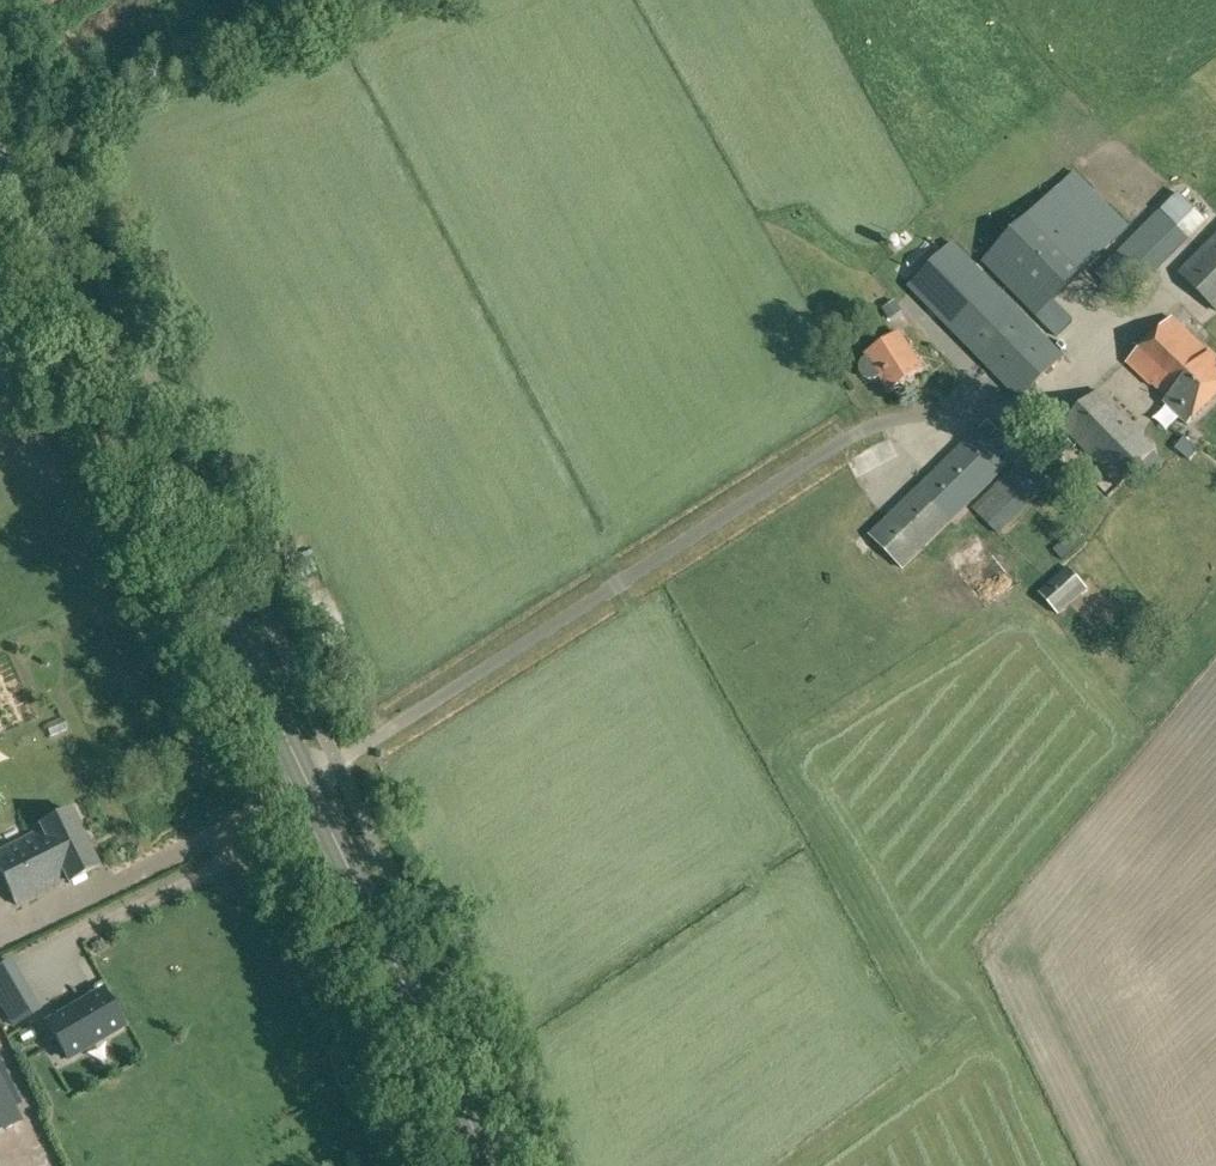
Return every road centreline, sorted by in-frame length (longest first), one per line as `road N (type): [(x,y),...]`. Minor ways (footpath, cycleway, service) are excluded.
road 1 (secondary): [(495,1165),(11,160)]

